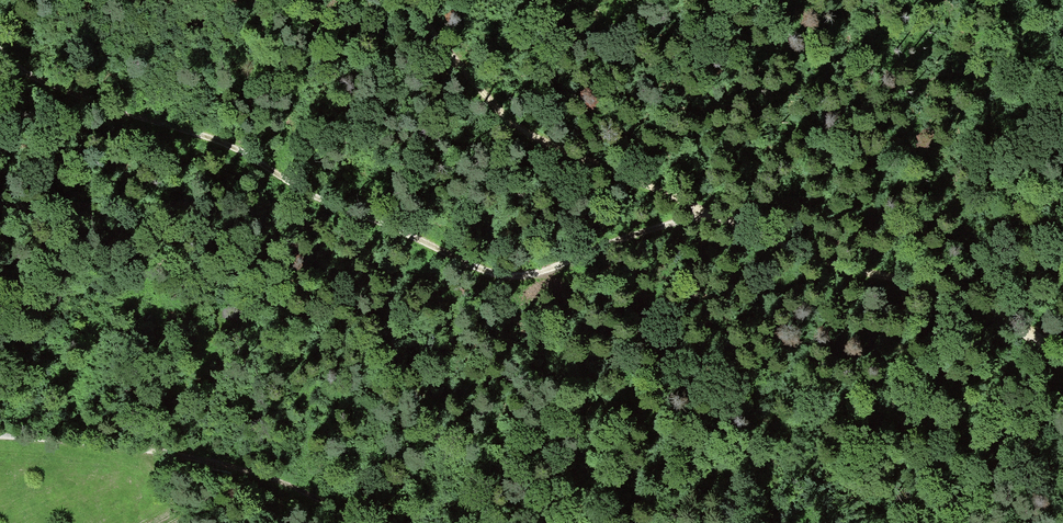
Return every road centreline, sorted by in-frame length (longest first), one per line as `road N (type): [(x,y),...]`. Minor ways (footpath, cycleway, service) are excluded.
road 1 (track): [(0,51),(89,104),(225,144),(492,275),(555,267),(713,215)]
road 2 (track): [(1062,366),(1026,332),(963,296),(848,271),(566,154),(494,108),(404,0)]
road 3 (track): [(348,522),(244,473),(145,450),(0,437)]

